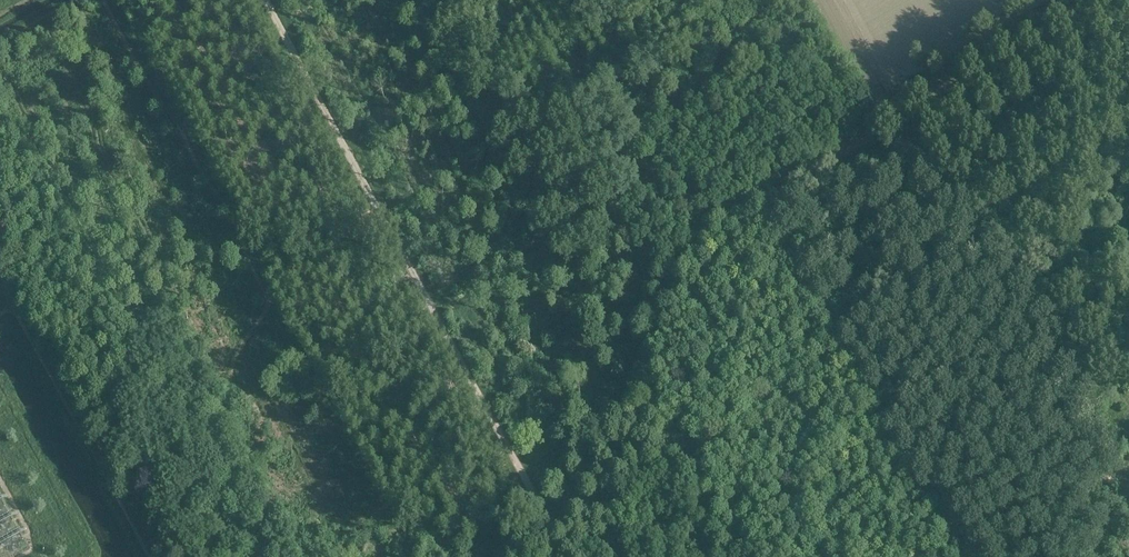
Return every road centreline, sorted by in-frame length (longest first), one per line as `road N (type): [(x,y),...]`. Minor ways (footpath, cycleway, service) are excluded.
road 1 (track): [(266,0),(549,519),(547,556)]

